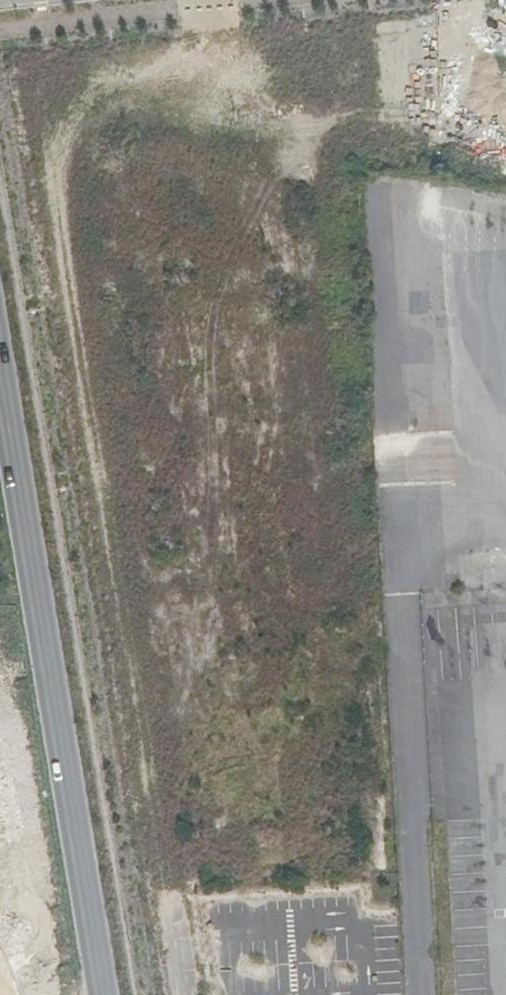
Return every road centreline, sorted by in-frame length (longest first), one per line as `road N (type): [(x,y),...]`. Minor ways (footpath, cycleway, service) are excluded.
road 1 (unknown): [(405,0),(470,917),(505,914)]
road 2 (unknown): [(213,0),(289,811)]
road 3 (secondary): [(0,366),(102,994)]

